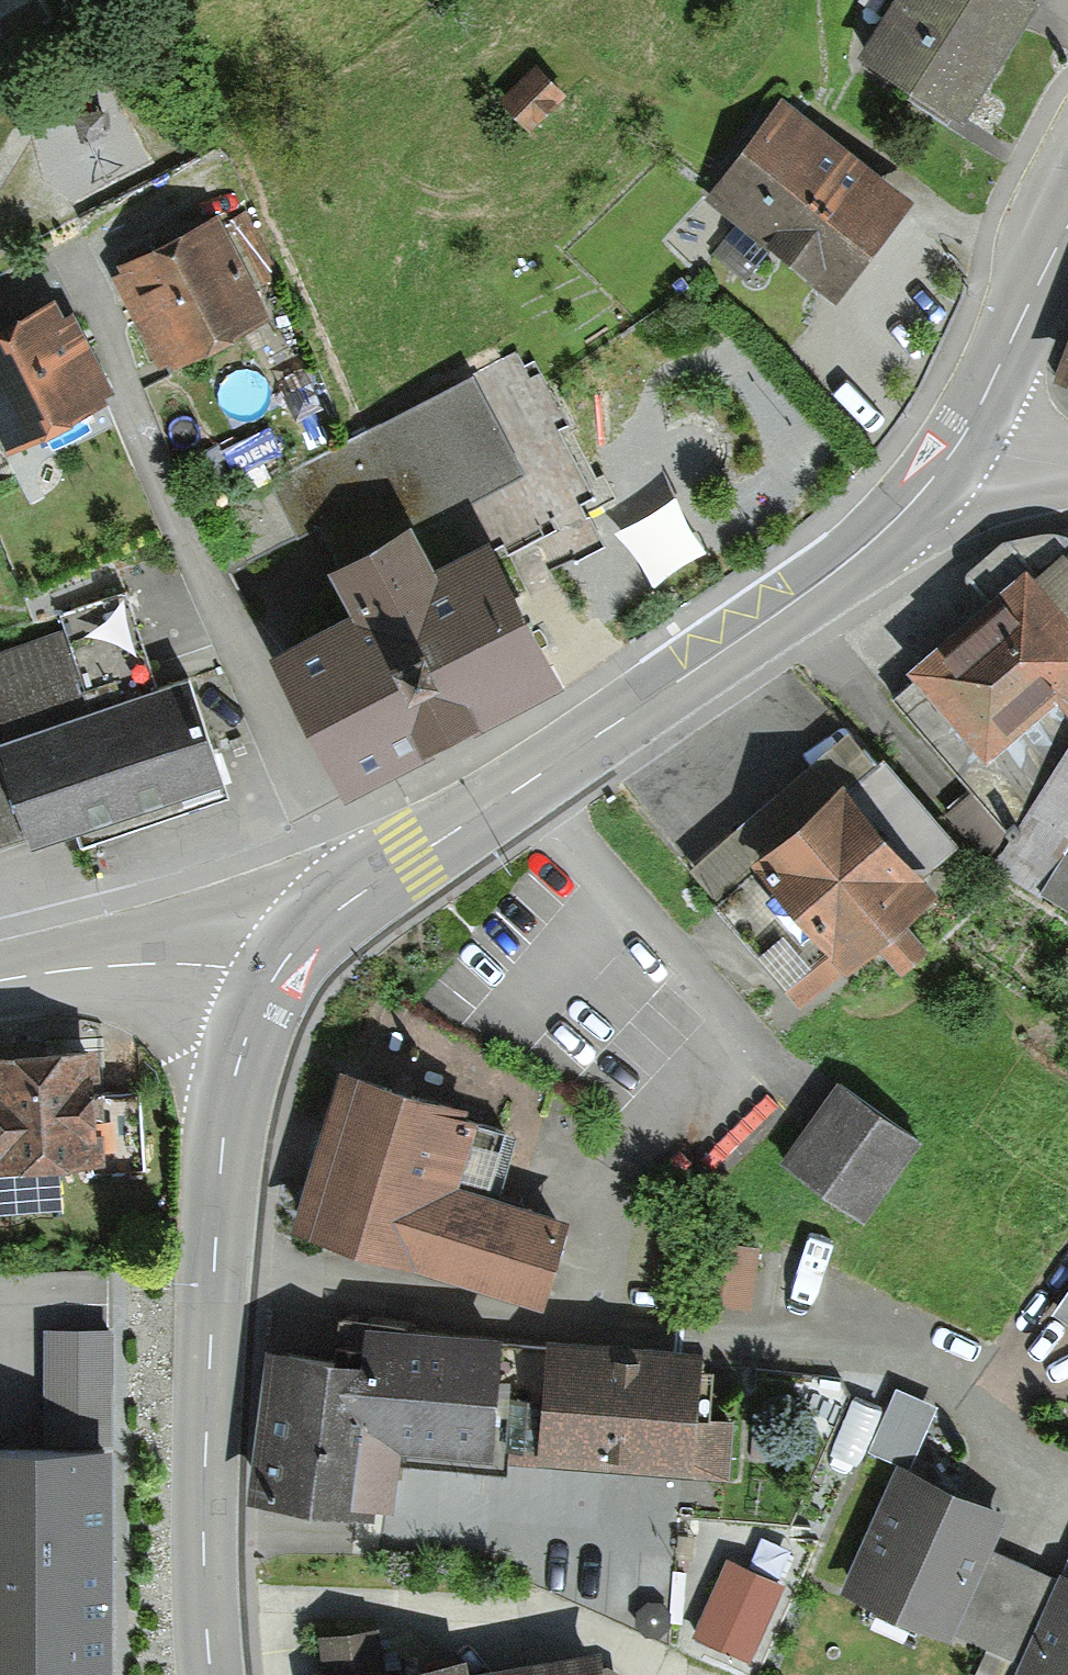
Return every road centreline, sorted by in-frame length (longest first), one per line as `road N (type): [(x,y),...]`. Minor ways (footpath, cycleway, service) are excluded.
road 1 (tertiary): [(279,968),(339,909),(846,563),(890,526),(961,443)]
road 2 (tertiary): [(279,968),(240,1055),(223,1141),(202,1543),(211,1674)]
road 3 (tertiary): [(0,977),(156,965),(279,968)]
road 4 (tertiary): [(1067,223),(961,443)]

